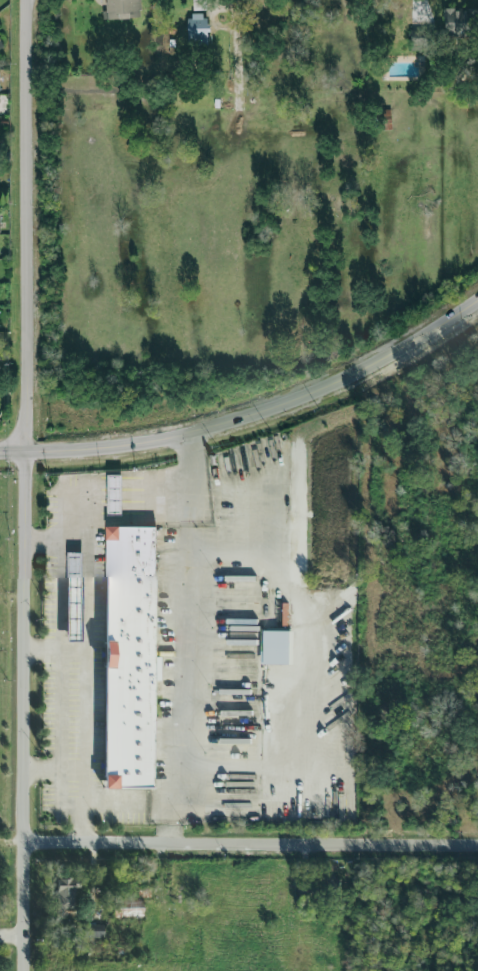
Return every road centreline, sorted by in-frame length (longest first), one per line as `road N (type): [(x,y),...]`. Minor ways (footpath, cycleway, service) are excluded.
road 1 (tertiary): [(26,451),(27,970)]
road 2 (secondary): [(26,451),(134,446),(245,420),(379,363),(477,301)]
road 3 (tertiary): [(28,0),(26,451)]
road 4 (residential): [(27,846),(477,847)]

